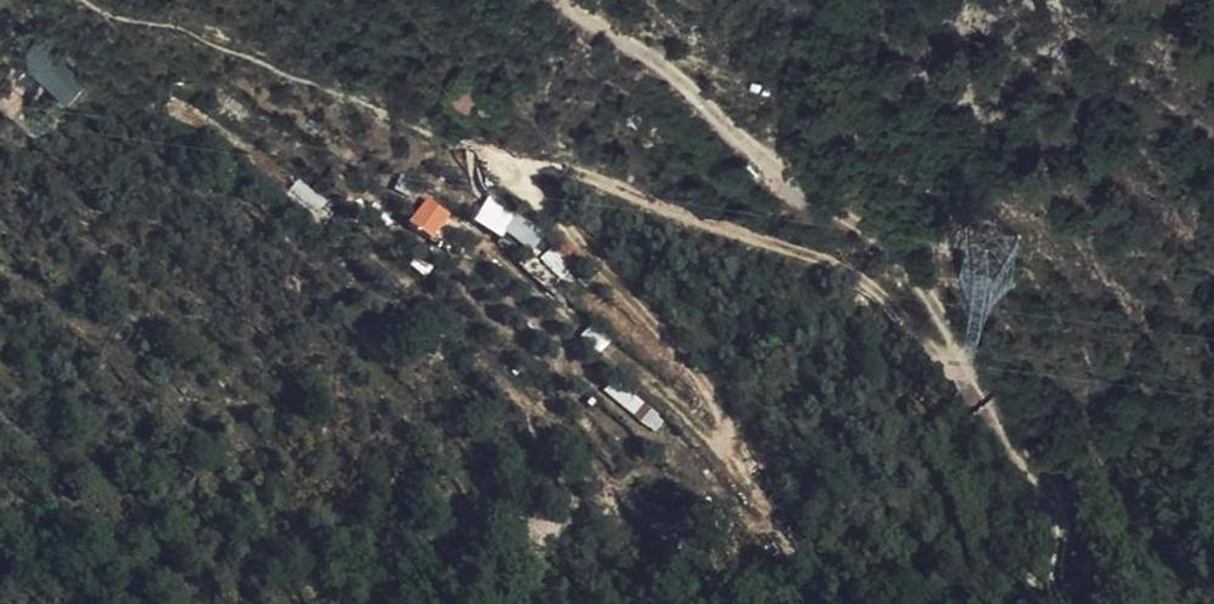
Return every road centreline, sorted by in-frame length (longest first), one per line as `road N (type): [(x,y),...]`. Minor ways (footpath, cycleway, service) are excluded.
road 1 (track): [(957,362),(920,281),(562,0)]
road 2 (track): [(506,160),(578,171),(818,257),(858,277),(933,350),(957,362)]
road 3 (track): [(1062,603),(1056,507),(957,362)]

